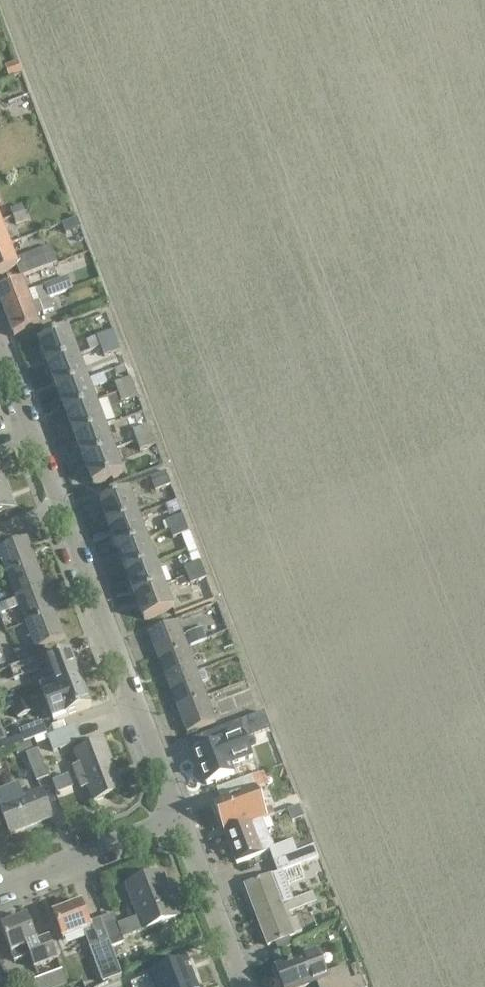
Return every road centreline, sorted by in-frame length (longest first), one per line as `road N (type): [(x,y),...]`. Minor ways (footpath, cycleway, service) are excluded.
road 1 (residential): [(179,817),(0,345)]
road 2 (residential): [(0,886),(179,817)]
road 3 (residential): [(243,986),(179,817)]

